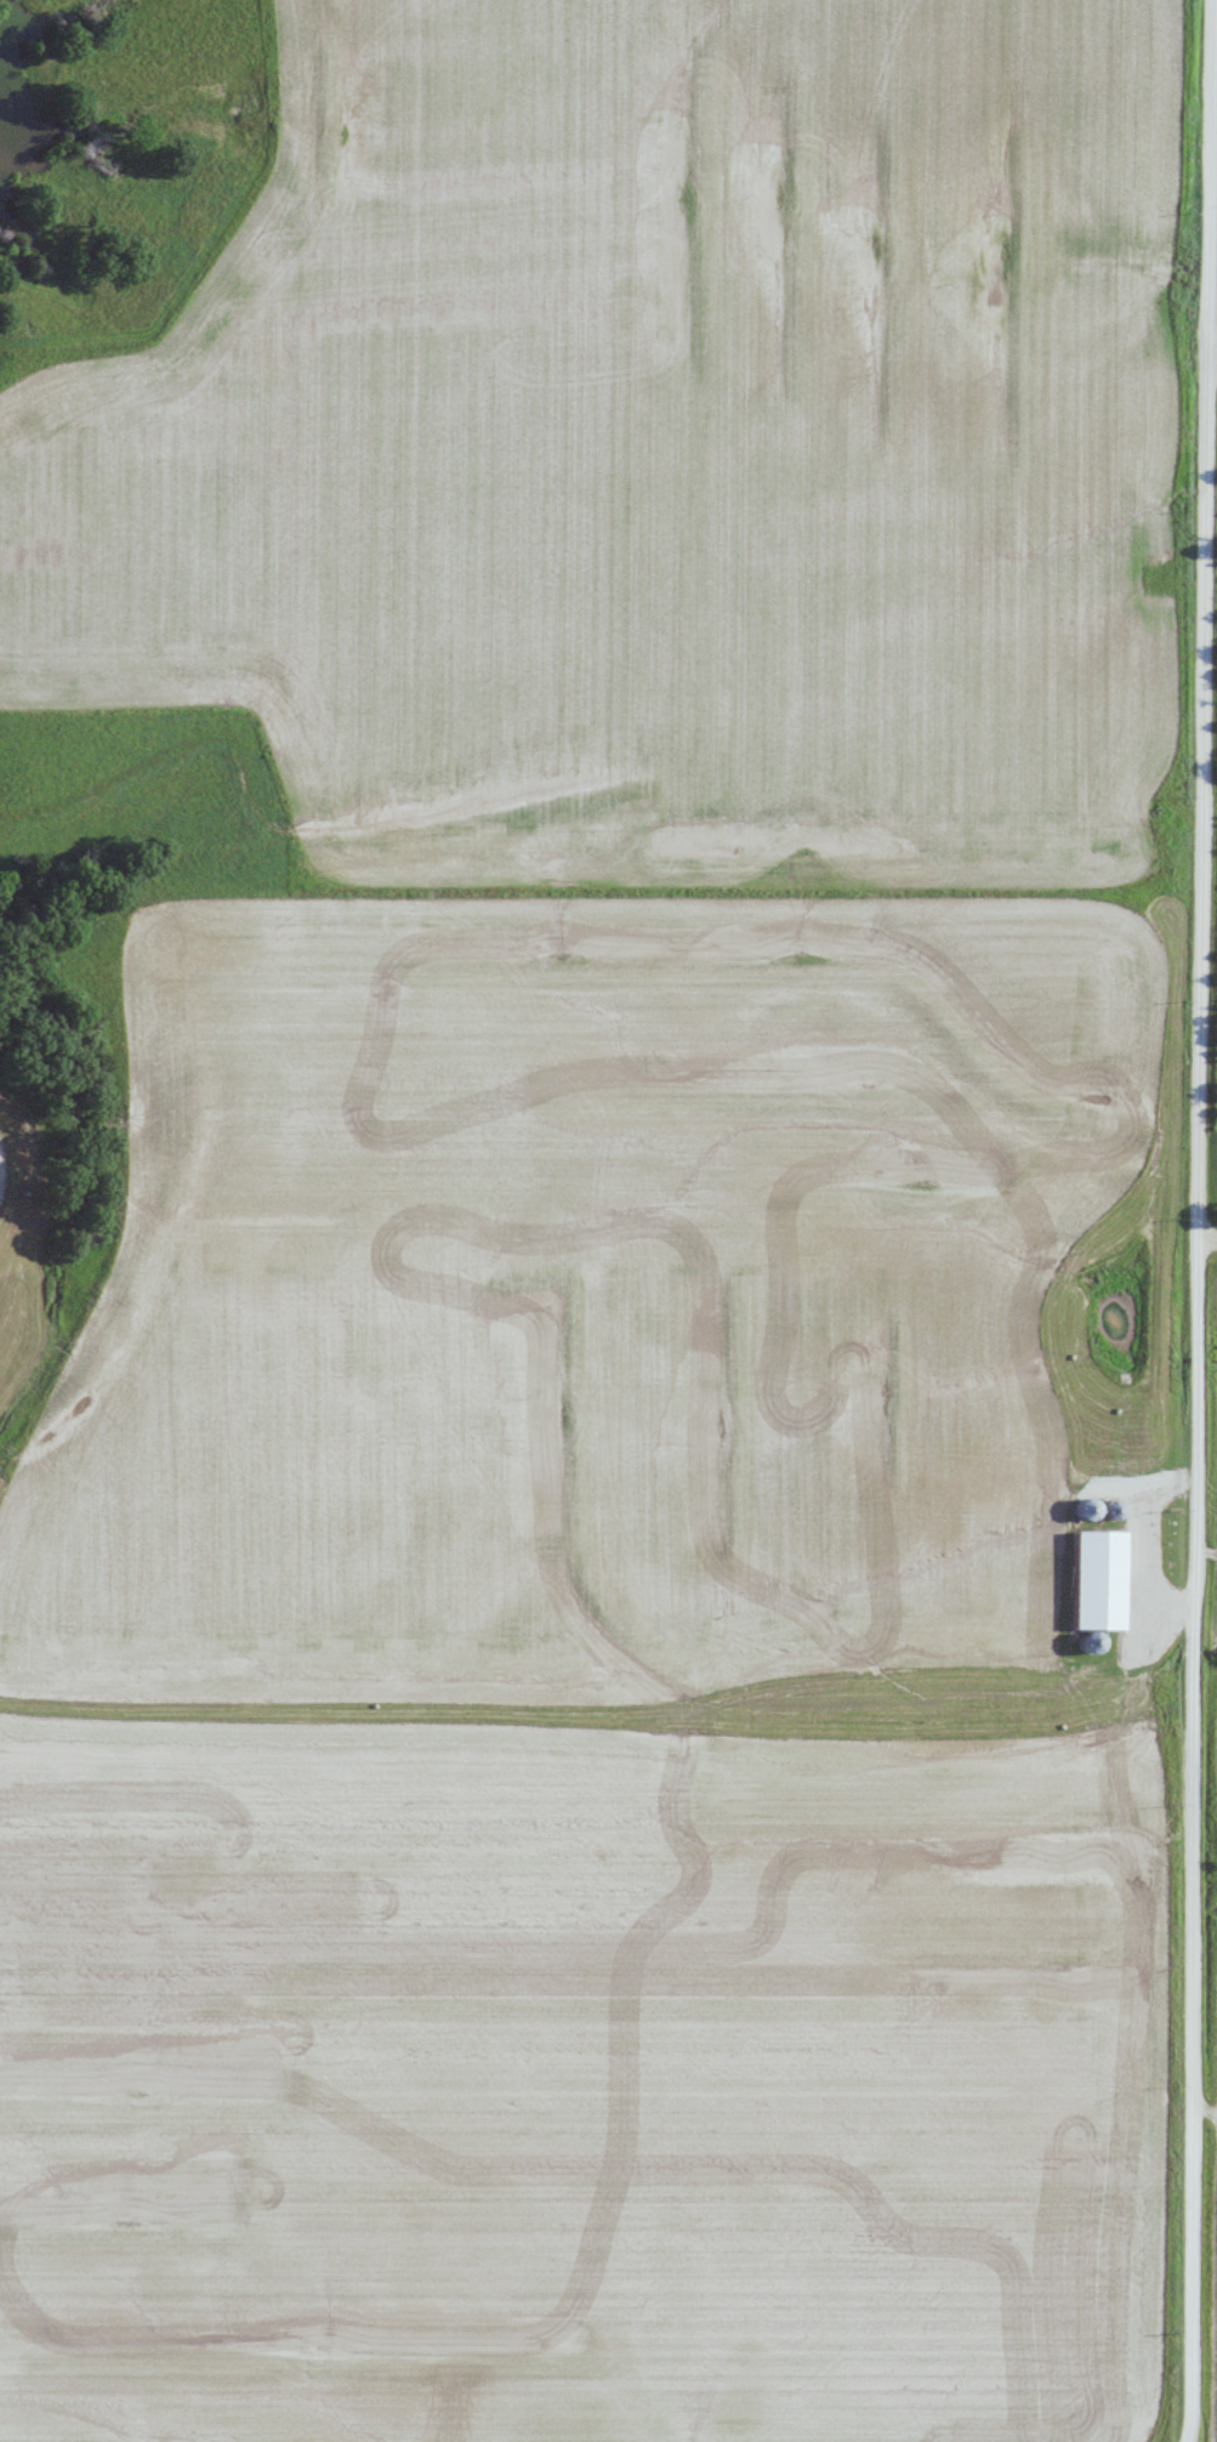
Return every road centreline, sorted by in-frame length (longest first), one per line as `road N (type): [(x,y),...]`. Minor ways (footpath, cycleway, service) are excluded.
road 1 (residential): [(1190,2441),(1208,0)]

